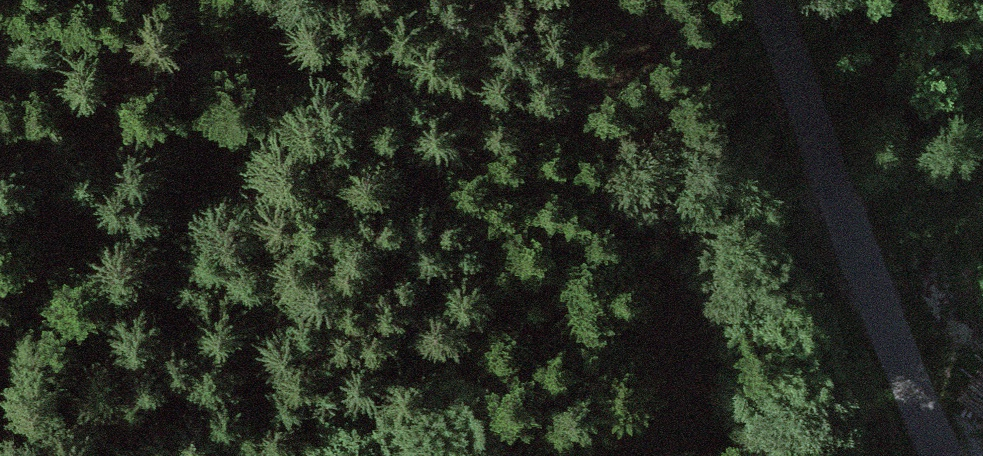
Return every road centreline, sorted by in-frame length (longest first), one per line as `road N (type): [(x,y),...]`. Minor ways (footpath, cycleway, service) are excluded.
road 1 (track): [(268,0),(549,58),(738,144),(847,227)]
road 2 (unclassified): [(939,455),(767,0)]
road 3 (track): [(183,0),(157,59),(37,230),(0,336)]

